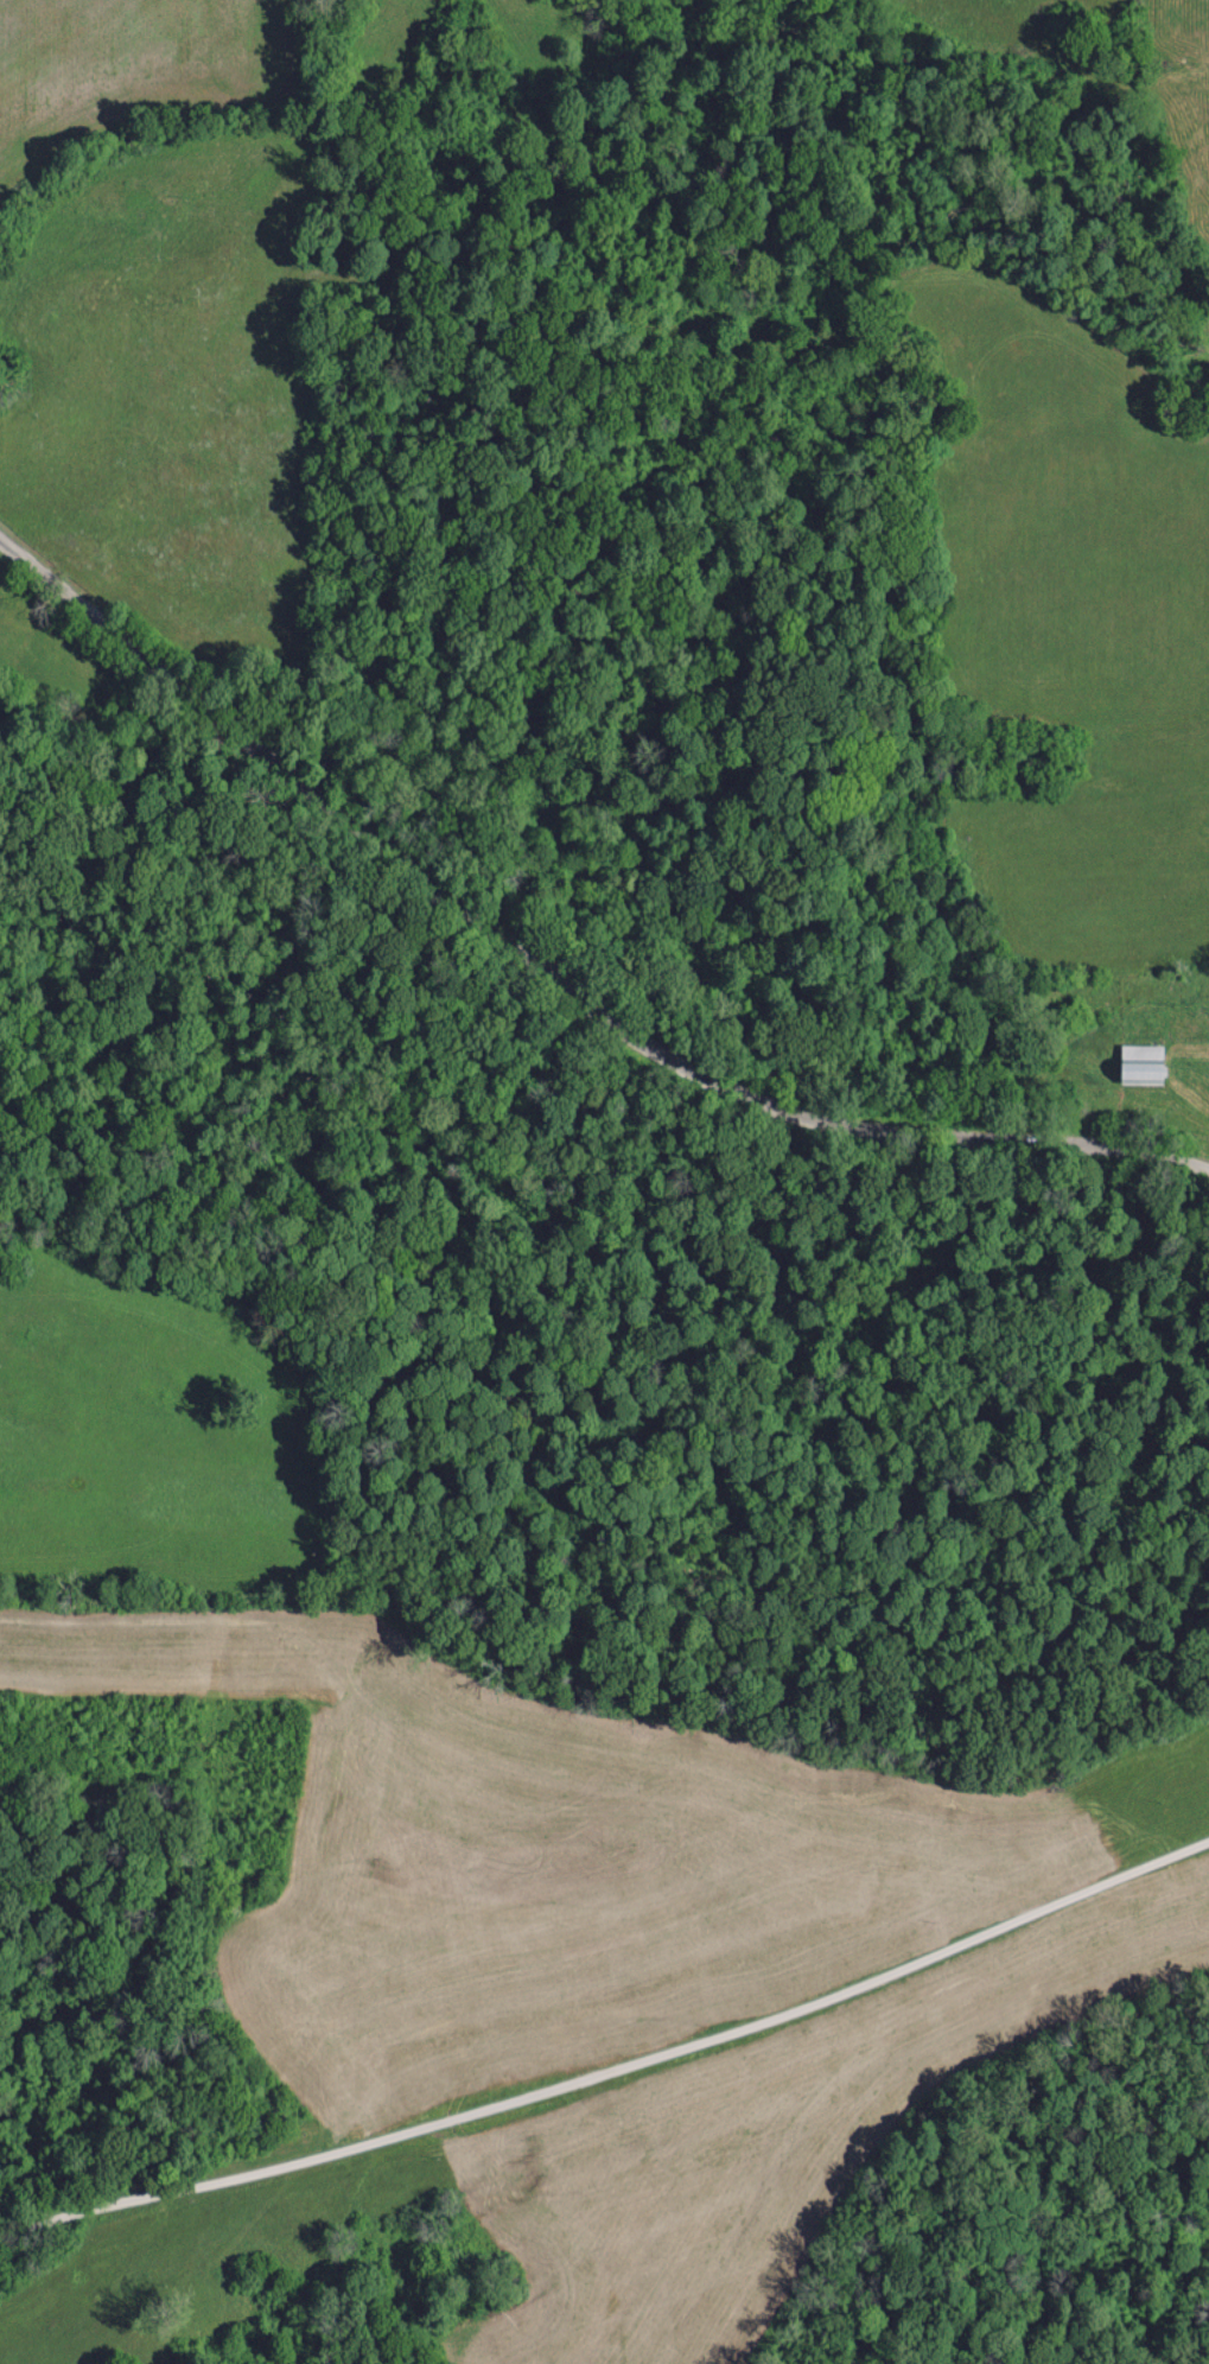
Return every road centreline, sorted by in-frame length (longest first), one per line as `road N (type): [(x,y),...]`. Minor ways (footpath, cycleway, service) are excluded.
road 1 (tertiary): [(1208,1160),(1120,1139),(884,1130),(813,1118),(696,1078),(526,968),(0,539)]

